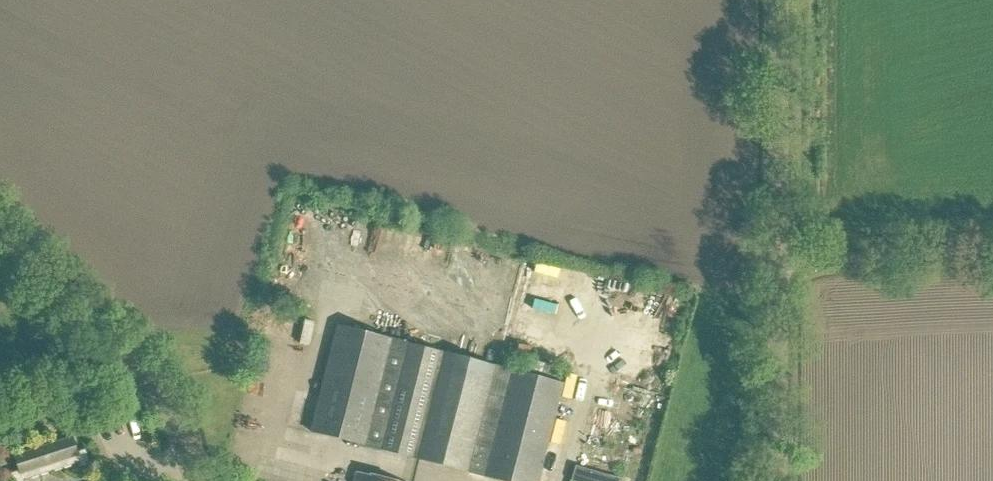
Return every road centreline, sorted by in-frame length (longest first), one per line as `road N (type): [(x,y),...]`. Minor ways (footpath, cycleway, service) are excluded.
road 1 (tertiary): [(194,480),(150,379),(0,233)]
road 2 (tertiary): [(779,0),(778,262)]
road 3 (tertiary): [(778,262),(777,480)]
road 4 (unclassified): [(992,251),(778,262)]

